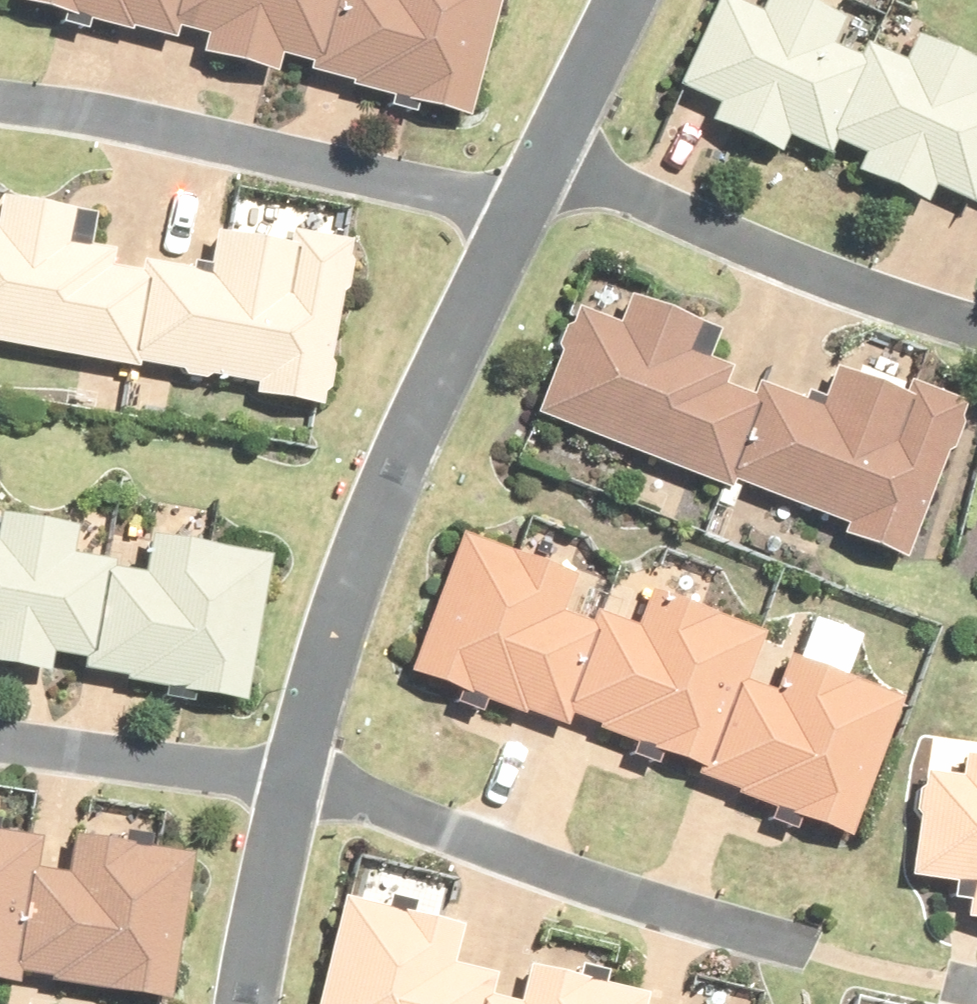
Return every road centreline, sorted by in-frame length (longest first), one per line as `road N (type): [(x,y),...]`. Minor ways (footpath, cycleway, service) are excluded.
road 1 (residential): [(290,781),(365,533),(522,208)]
road 2 (residential): [(290,781),(641,905),(798,948)]
road 3 (residential): [(0,98),(522,208)]
road 4 (residential): [(545,161),(976,328)]
road 5 (residential): [(0,739),(290,781)]
road 6 (residential): [(247,1003),(290,781)]
road 7 (residential): [(545,161),(630,0)]

